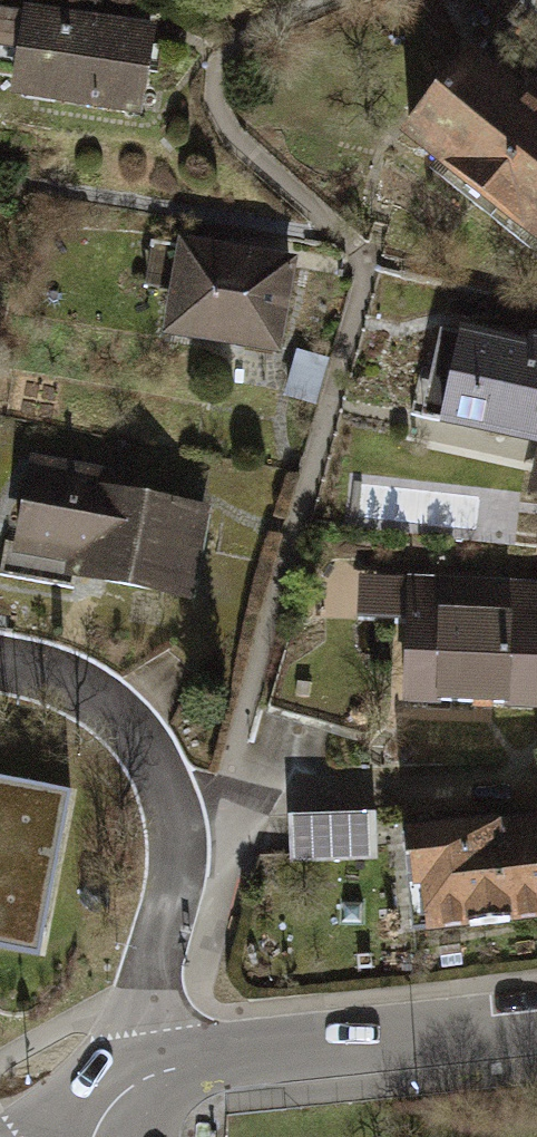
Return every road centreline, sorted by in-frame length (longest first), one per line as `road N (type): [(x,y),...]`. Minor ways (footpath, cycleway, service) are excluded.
road 1 (residential): [(150,1071),(141,1003),(173,877),(161,766),(109,700),(0,656)]
road 2 (tertiary): [(150,1071),(536,1028)]

